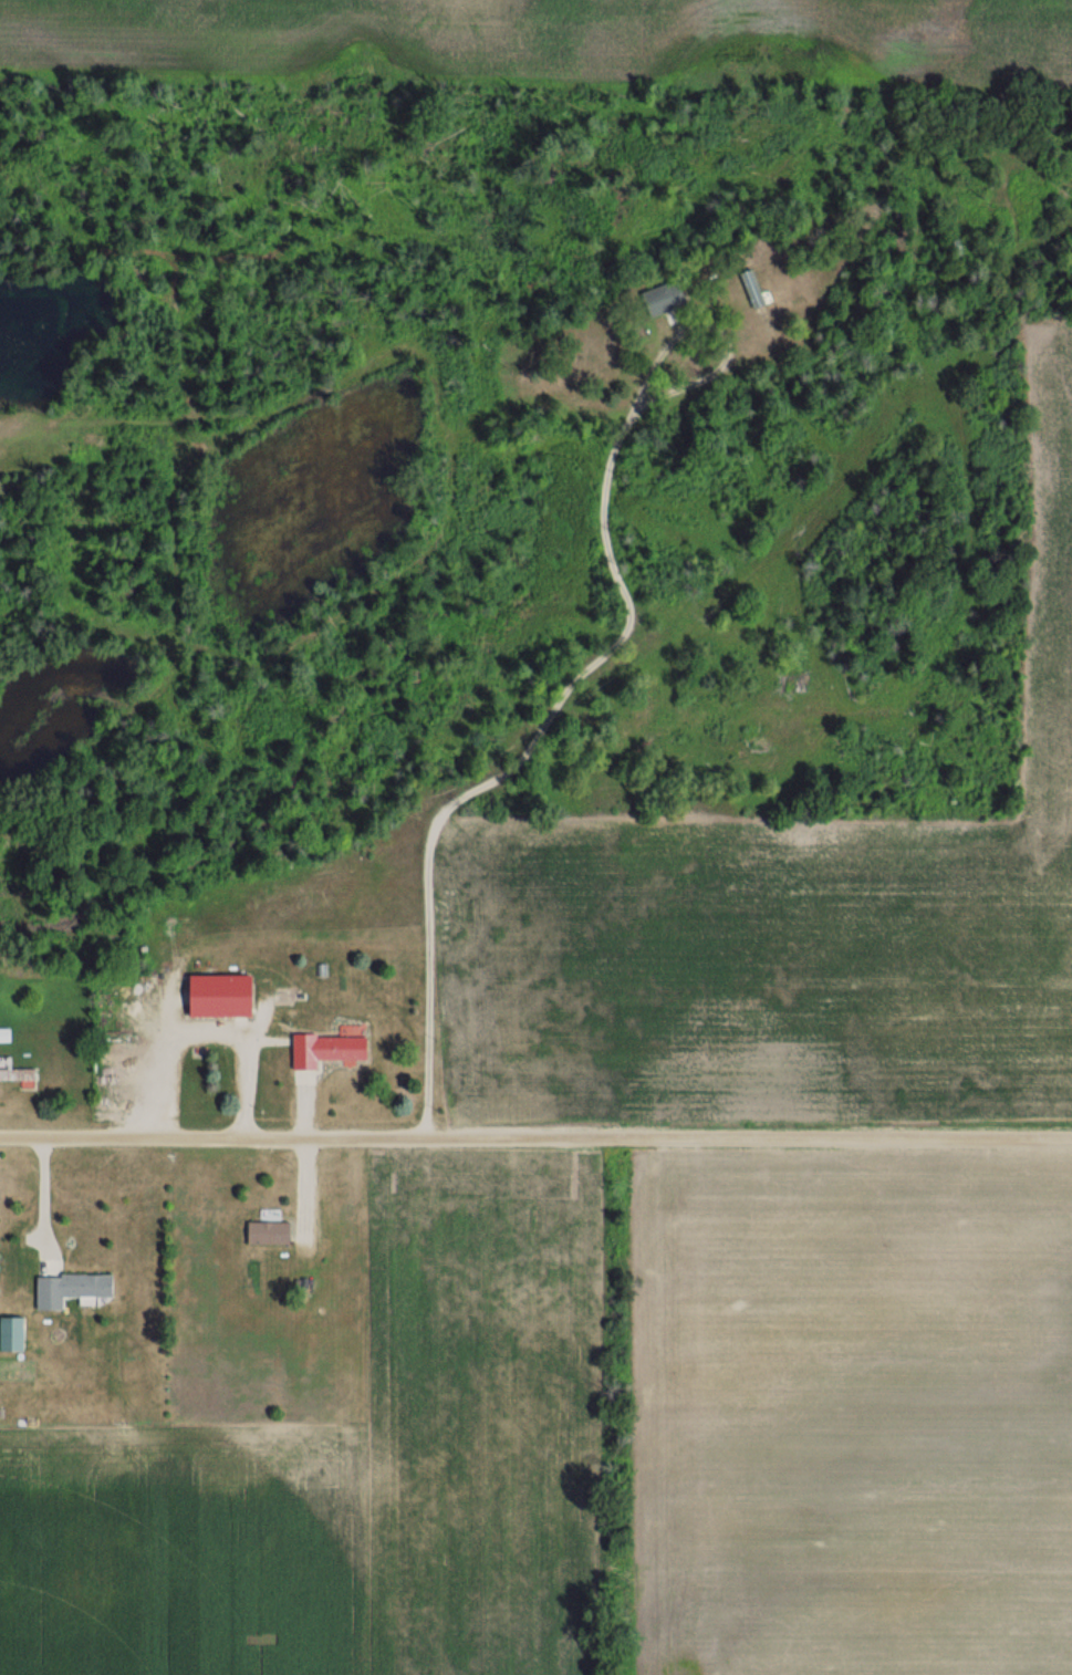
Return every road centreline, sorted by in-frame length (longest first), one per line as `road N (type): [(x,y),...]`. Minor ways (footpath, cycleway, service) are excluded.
road 1 (residential): [(1071,1136),(0,1135)]

